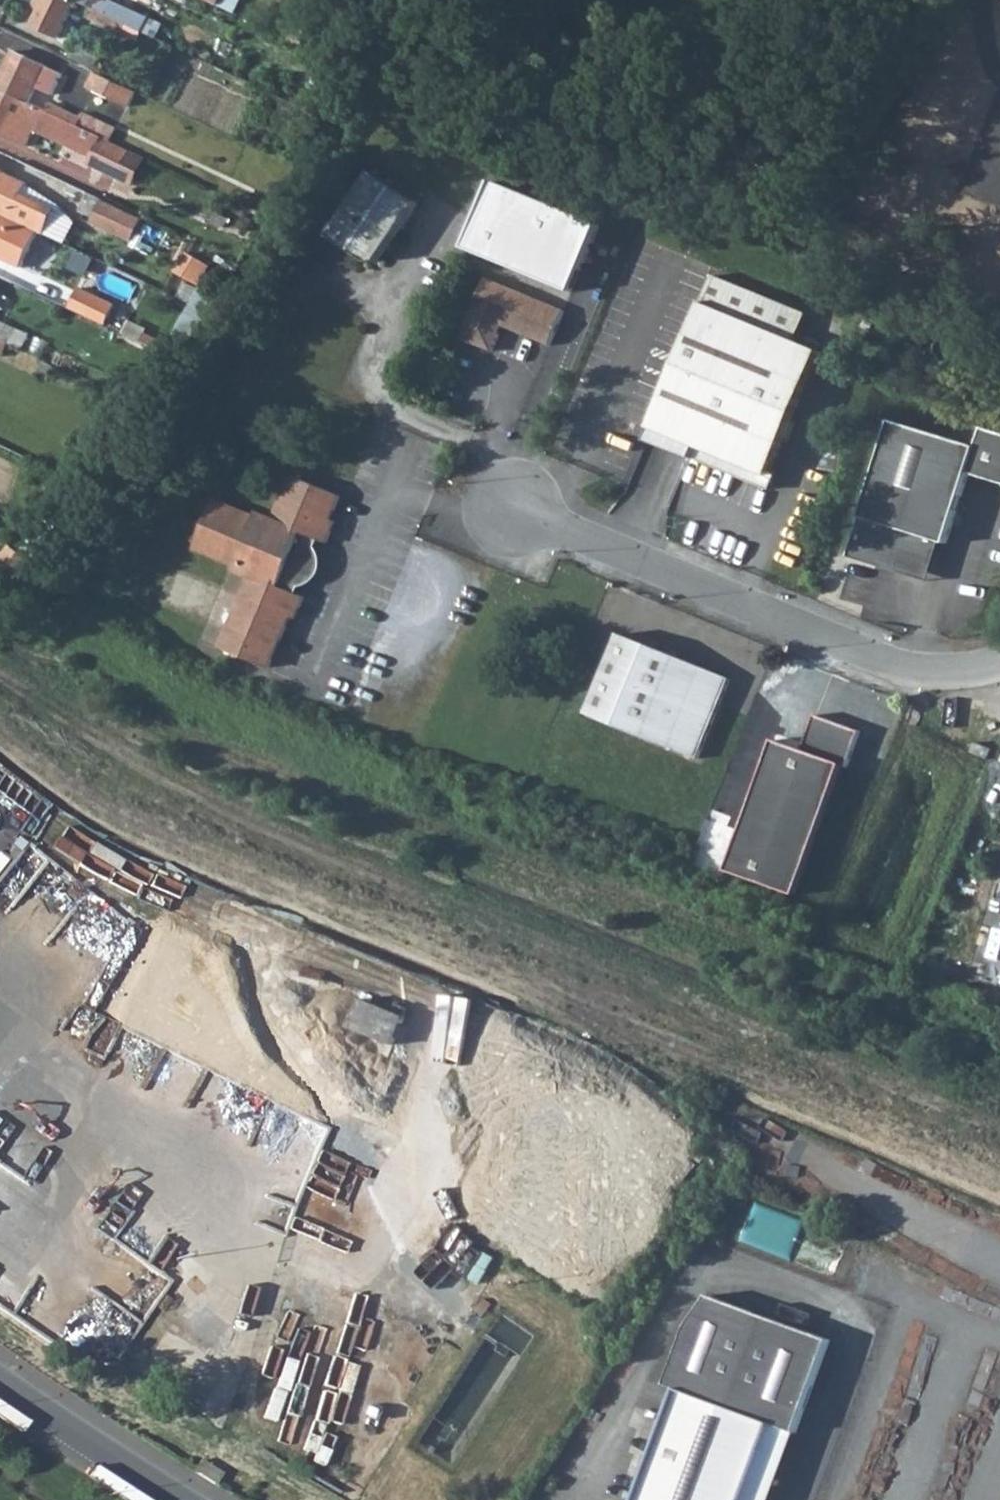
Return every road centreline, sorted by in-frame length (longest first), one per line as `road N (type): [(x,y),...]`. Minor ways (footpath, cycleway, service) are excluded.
road 1 (residential): [(999,664),(939,675),(863,656),(525,515)]
road 2 (residential): [(0,1390),(171,1499)]

